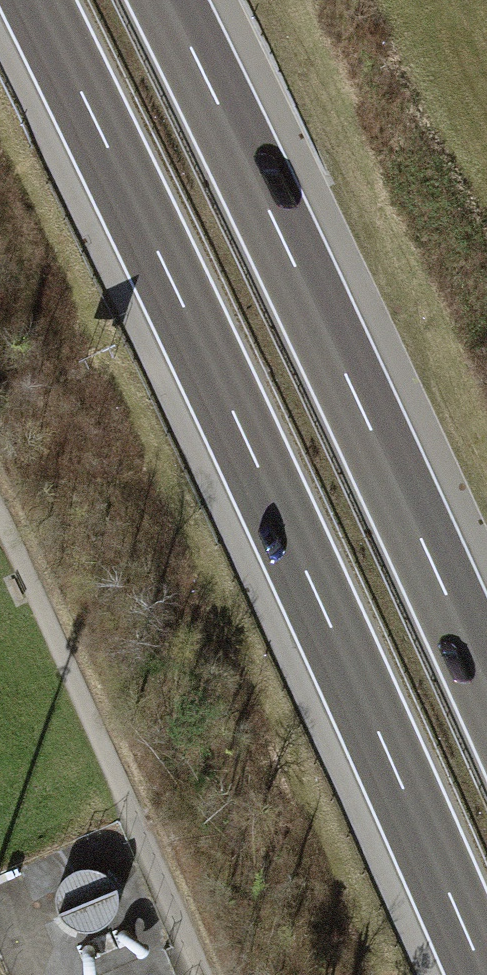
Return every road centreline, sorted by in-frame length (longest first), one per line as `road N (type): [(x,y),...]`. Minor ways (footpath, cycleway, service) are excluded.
road 1 (motorway): [(36,0),(308,575),(482,974)]
road 2 (motorway): [(486,682),(170,0)]
road 3 (track): [(203,974),(0,483)]

